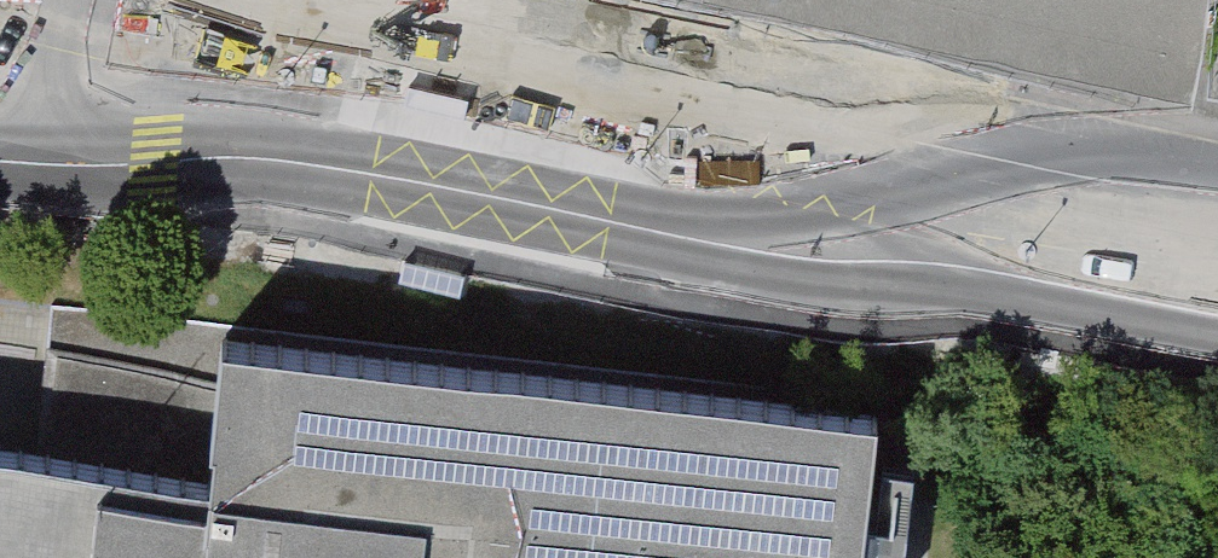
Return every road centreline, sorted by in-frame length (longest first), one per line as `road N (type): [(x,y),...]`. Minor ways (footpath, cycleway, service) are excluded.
road 1 (tertiary): [(0,106),(737,258),(986,274),(1217,319)]
road 2 (tertiary): [(1217,179),(415,0)]

